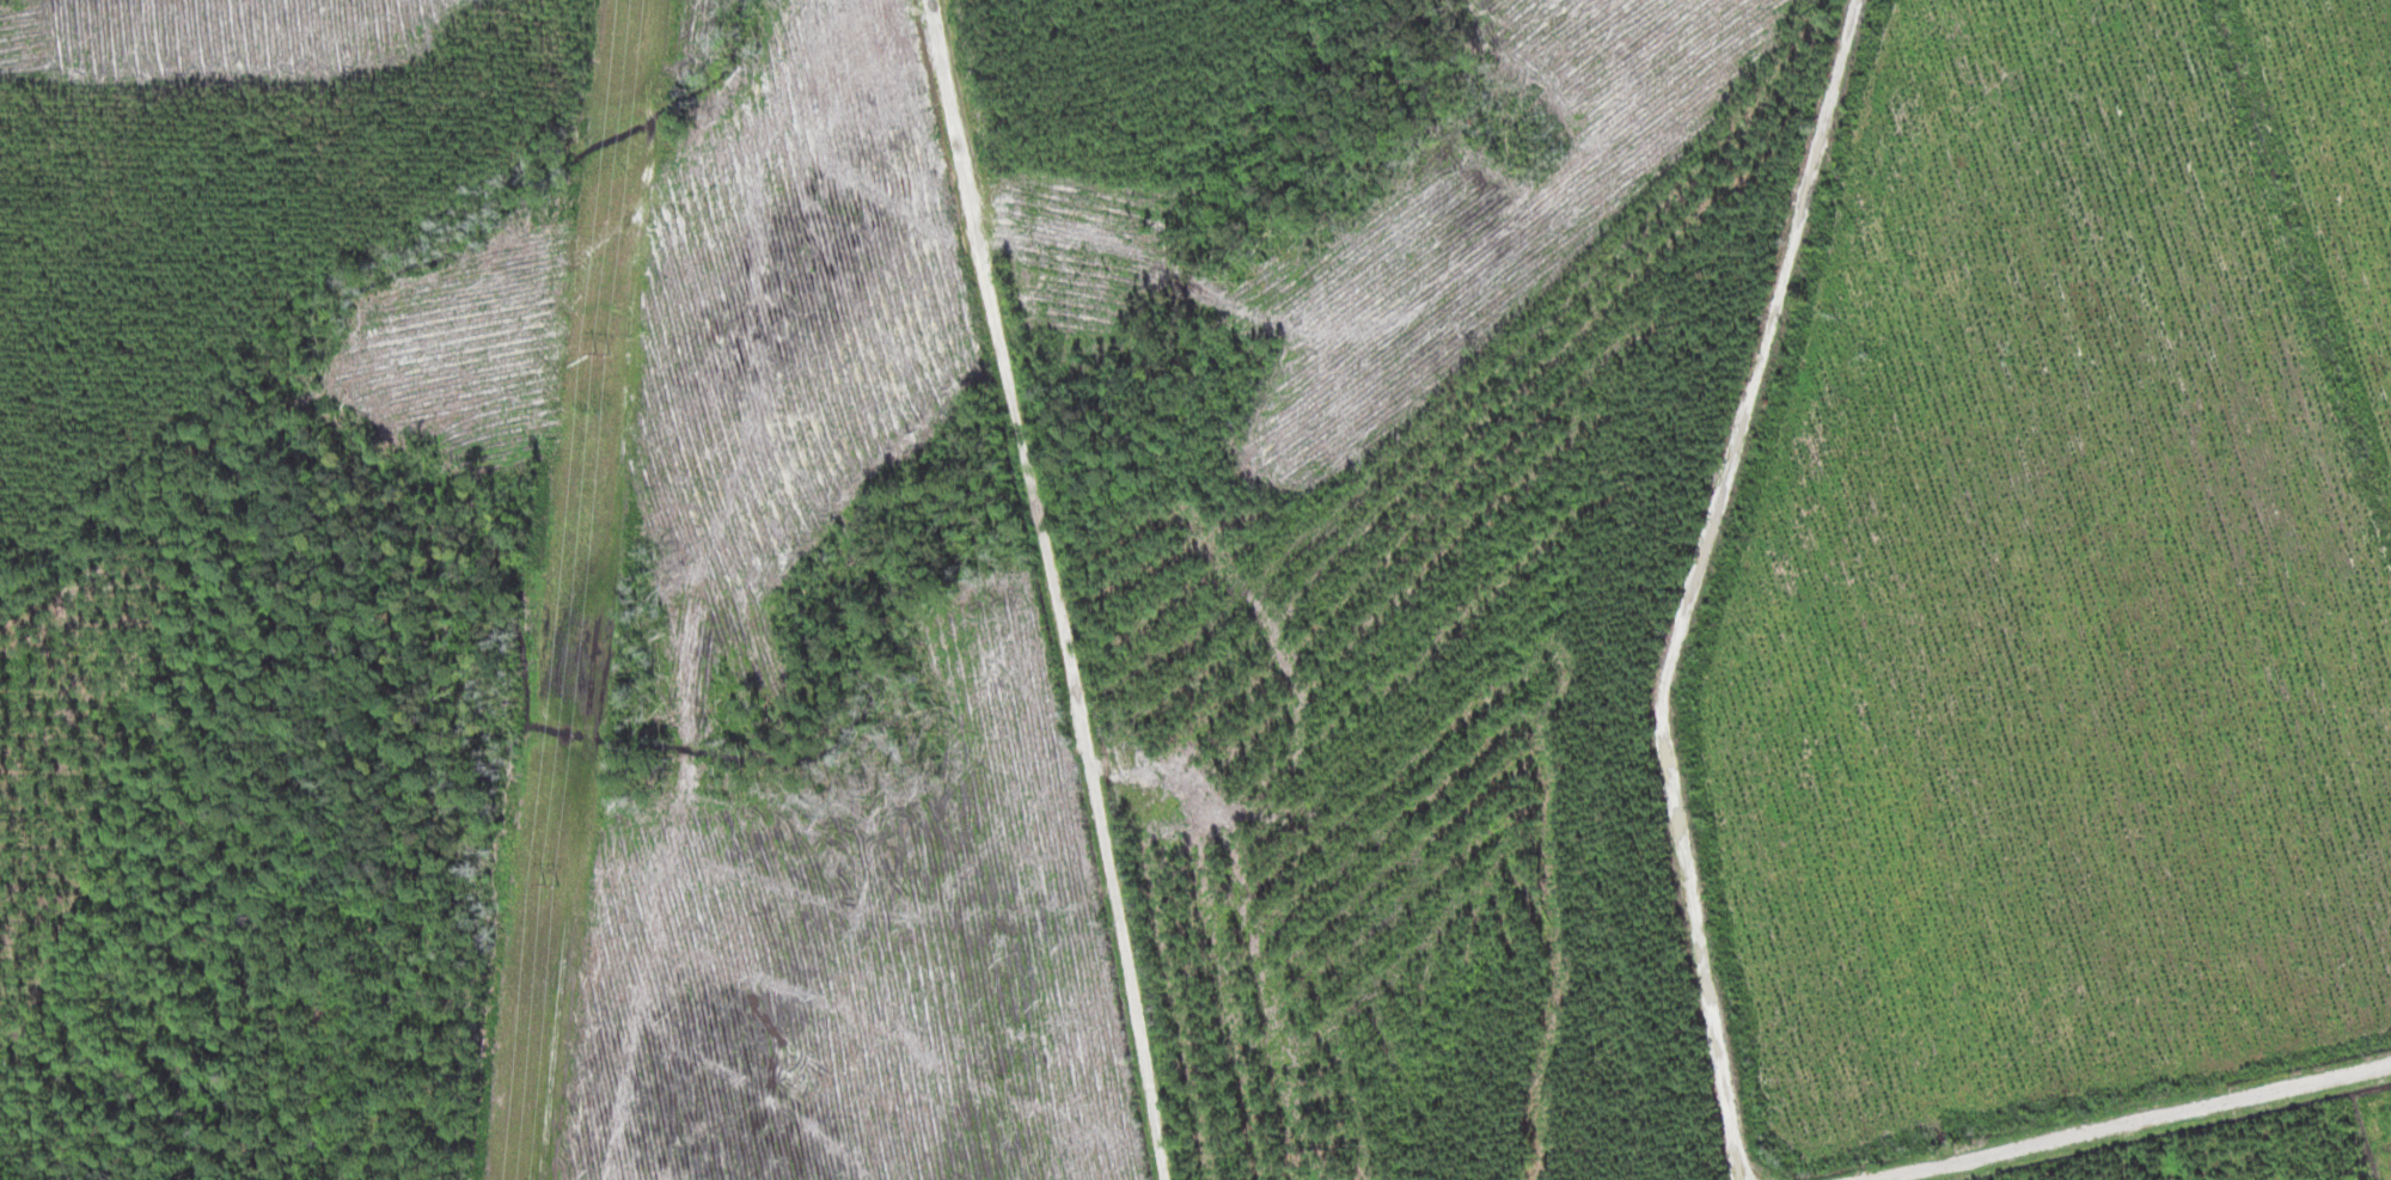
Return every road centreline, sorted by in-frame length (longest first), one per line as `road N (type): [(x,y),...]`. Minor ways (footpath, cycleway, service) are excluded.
road 1 (residential): [(1171,1179),(1152,1135),(1146,1048),(1115,937),(1109,826),(931,0)]

